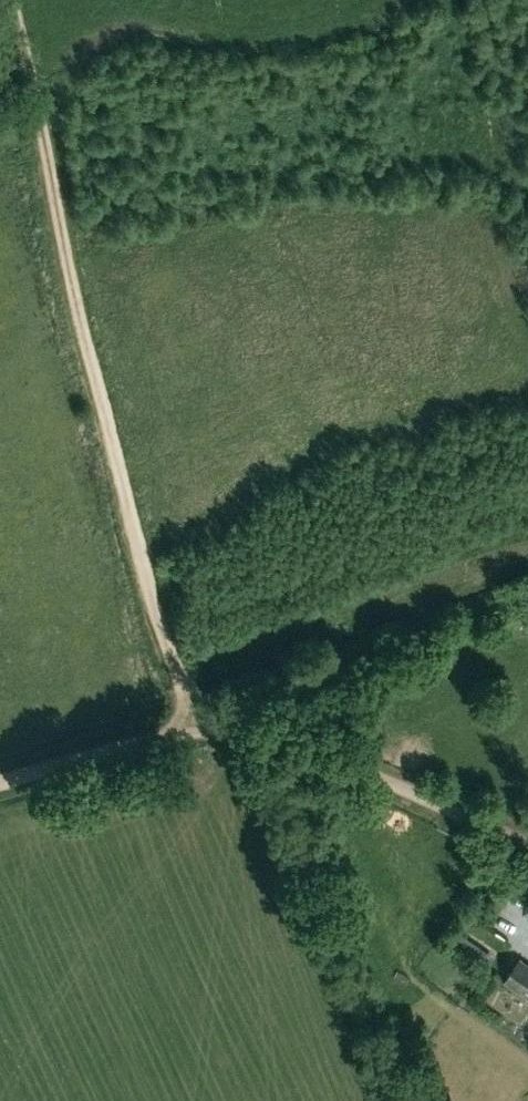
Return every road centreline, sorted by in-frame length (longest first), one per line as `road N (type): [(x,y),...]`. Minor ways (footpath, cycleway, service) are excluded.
road 1 (track): [(0,782),(175,733),(237,731),(336,759),(527,847)]

